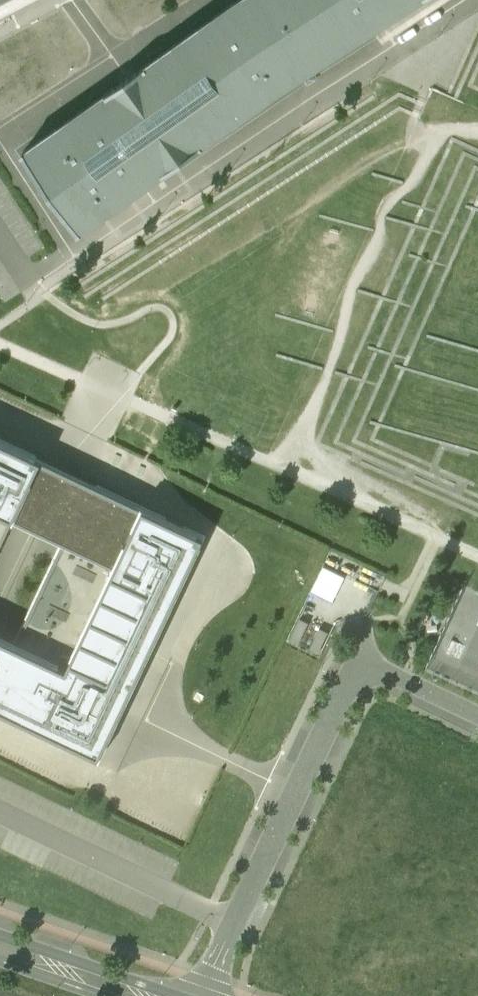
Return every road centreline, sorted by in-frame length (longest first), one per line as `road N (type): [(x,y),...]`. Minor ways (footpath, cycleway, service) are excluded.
road 1 (unclassified): [(477,712),(384,668),(350,676),(202,995)]
road 2 (tertiary): [(0,947),(148,995)]

